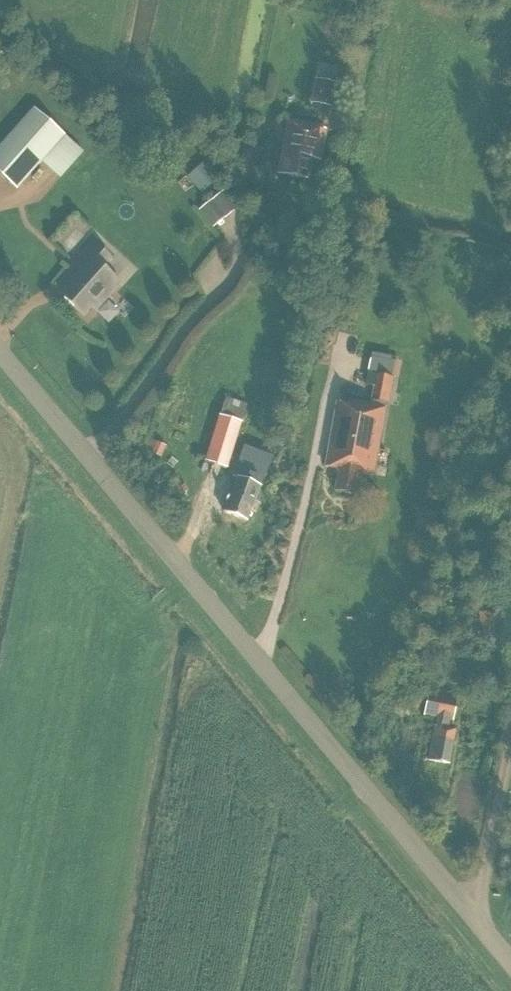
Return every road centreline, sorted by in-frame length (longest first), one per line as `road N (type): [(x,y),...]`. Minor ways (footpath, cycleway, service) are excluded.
road 1 (unclassified): [(510,964),(0,355)]
road 2 (track): [(469,914),(495,856),(510,765)]

